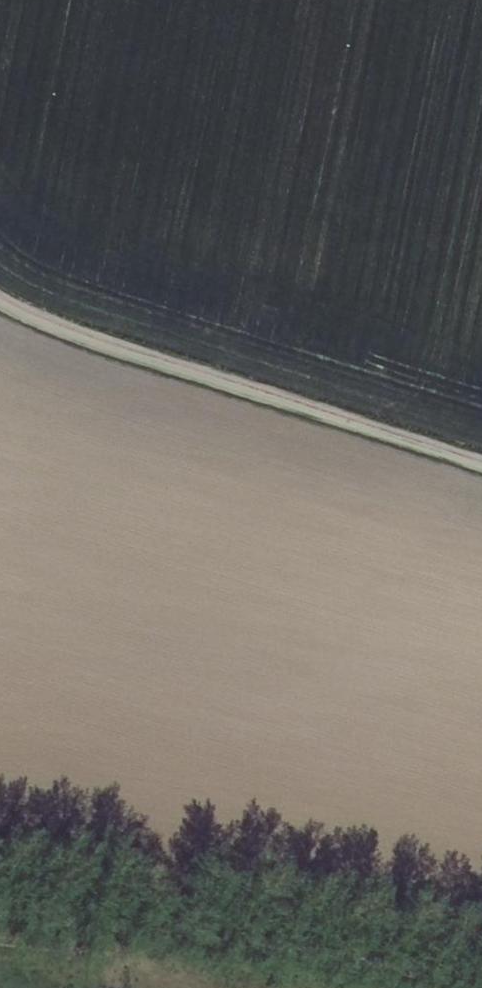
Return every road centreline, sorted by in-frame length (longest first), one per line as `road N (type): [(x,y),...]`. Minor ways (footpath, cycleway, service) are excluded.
road 1 (track): [(0,302),(481,477)]
road 2 (unclassified): [(451,987),(0,920)]

